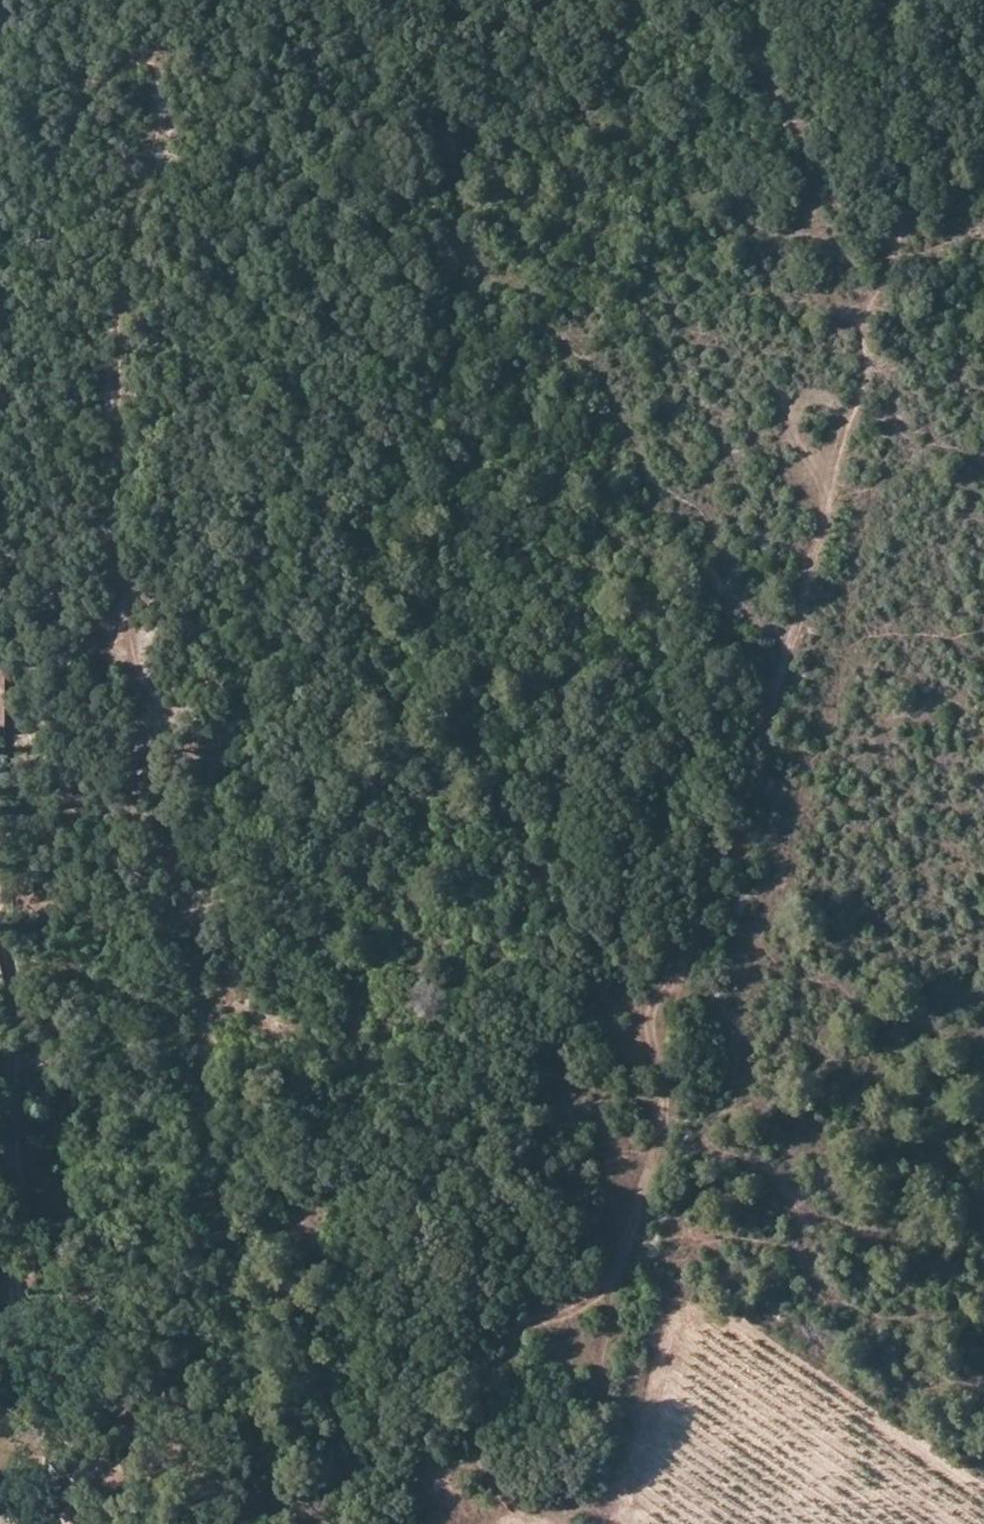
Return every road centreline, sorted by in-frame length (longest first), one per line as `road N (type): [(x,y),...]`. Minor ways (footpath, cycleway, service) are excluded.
road 1 (unclassified): [(230,1523),(146,1421),(16,1296),(18,1093)]

